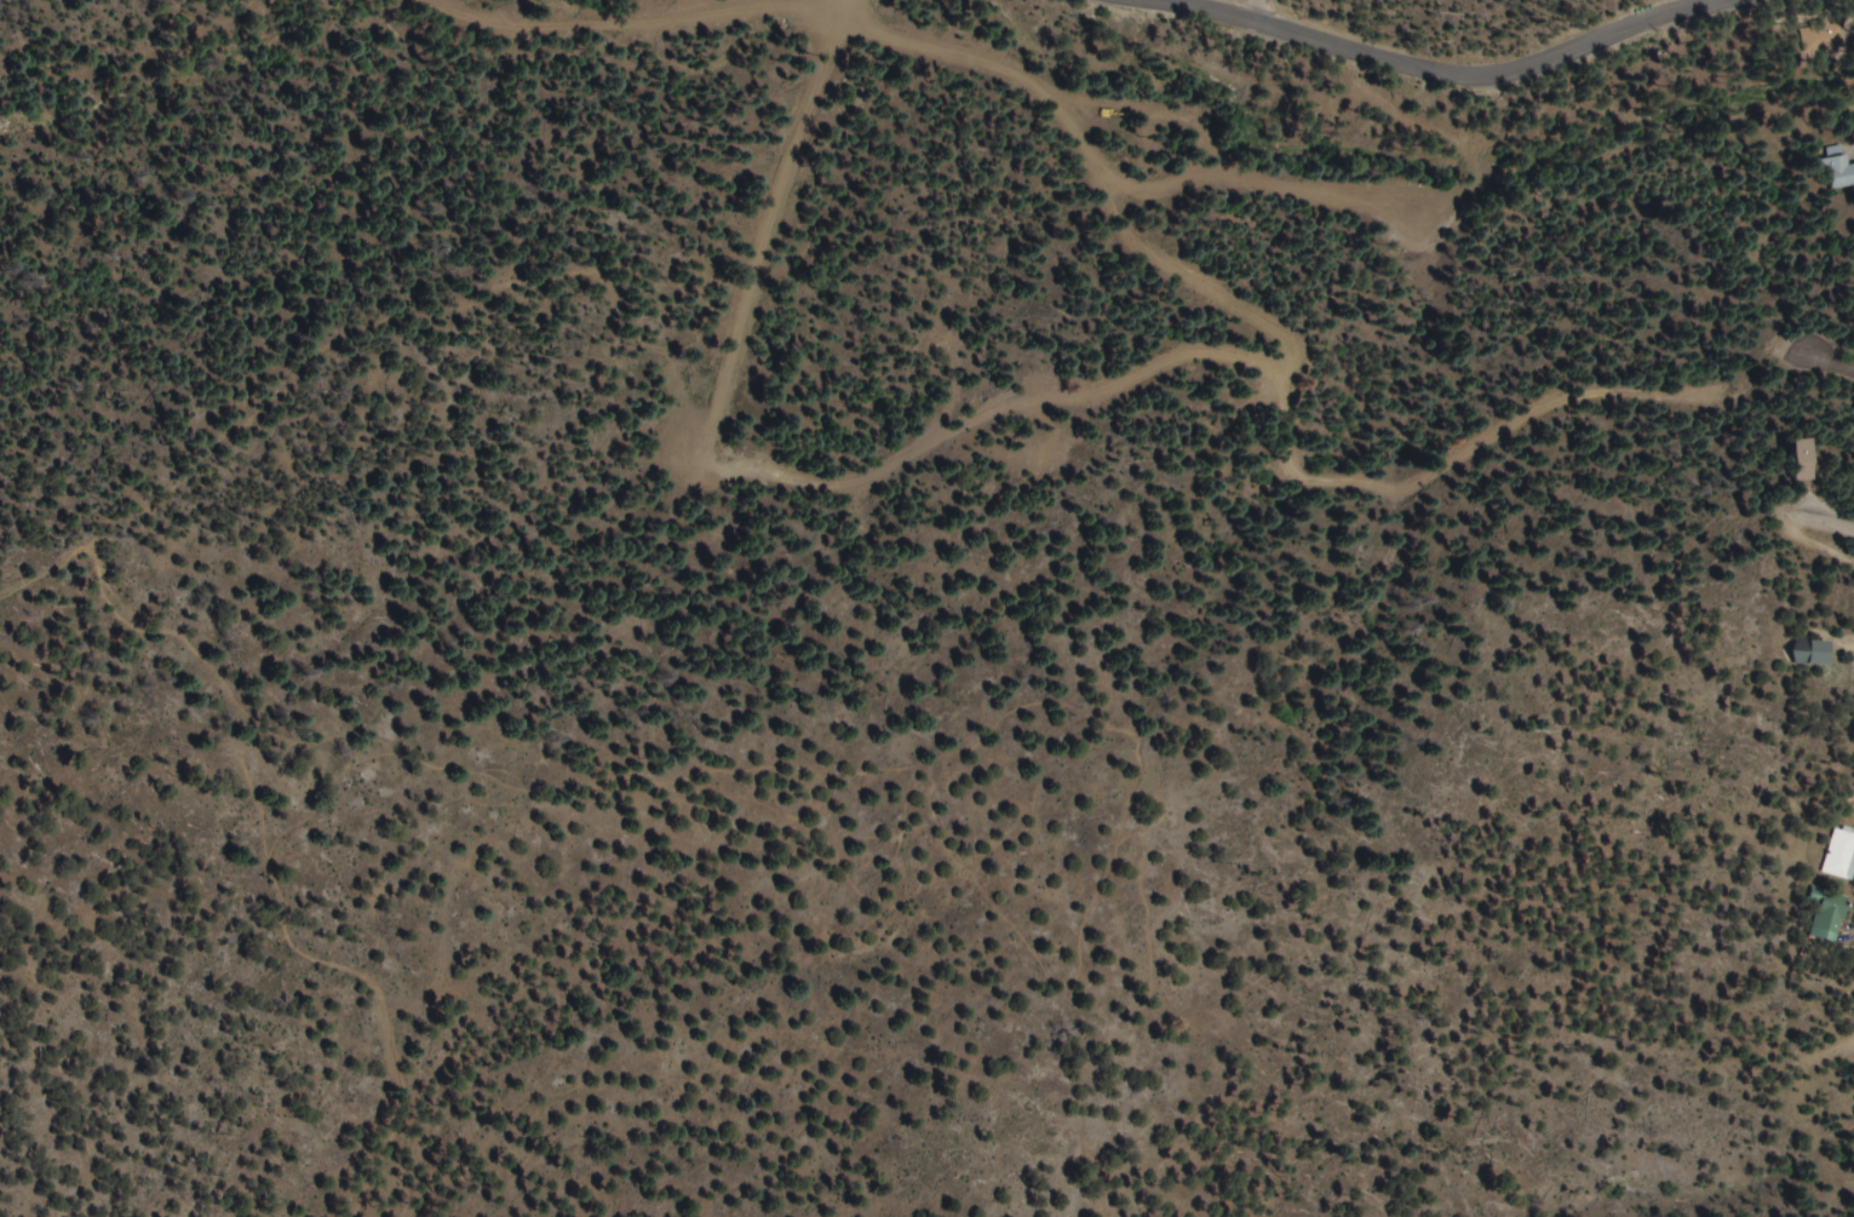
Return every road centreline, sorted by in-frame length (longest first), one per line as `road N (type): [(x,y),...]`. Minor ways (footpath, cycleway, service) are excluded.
road 1 (tertiary): [(1722,0),(1471,81),(1138,0)]
road 2 (residential): [(1853,1046),(1724,1098)]

